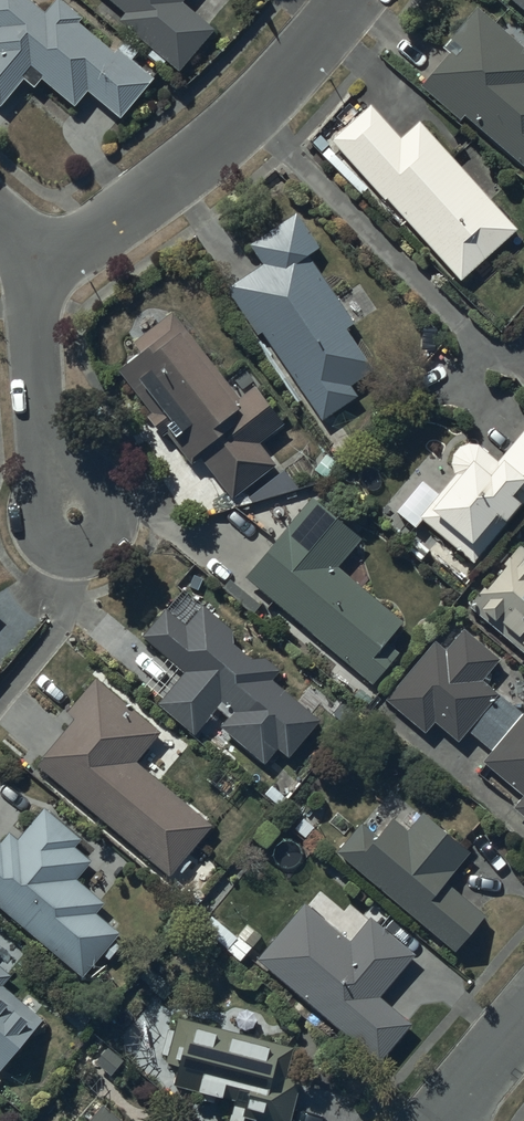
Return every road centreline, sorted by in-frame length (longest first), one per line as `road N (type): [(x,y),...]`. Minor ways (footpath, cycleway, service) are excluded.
road 1 (residential): [(351,0),(298,66),(196,161),(31,268)]
road 2 (residential): [(75,516),(47,442),(31,268)]
road 3 (tertiary): [(442,1120),(523,1027)]

